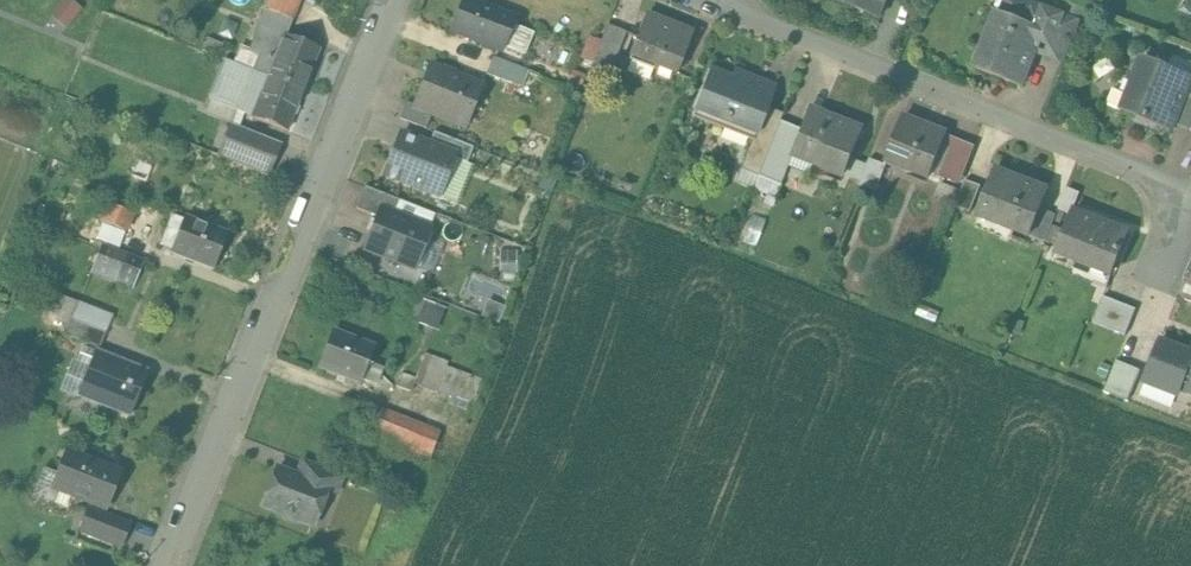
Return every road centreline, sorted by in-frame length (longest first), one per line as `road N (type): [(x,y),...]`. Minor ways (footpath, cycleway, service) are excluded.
road 1 (residential): [(166,565),(394,0)]
road 2 (residential): [(729,7),(1190,191)]

